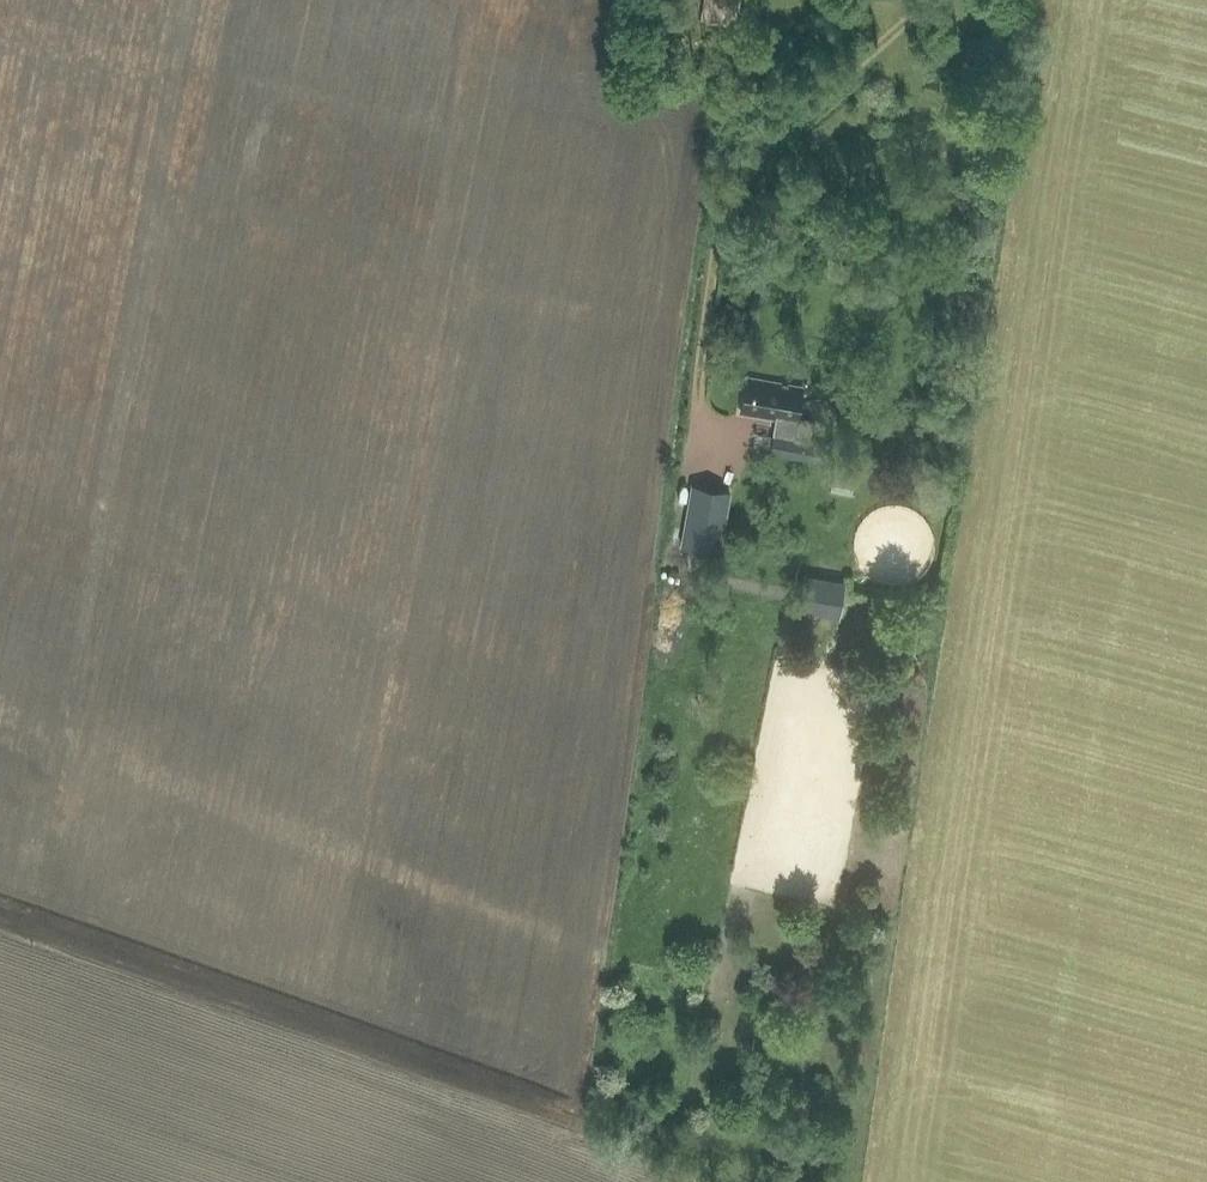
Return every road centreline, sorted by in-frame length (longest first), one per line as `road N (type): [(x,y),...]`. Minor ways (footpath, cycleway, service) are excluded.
road 1 (track): [(922,0),(725,187),(692,448)]

